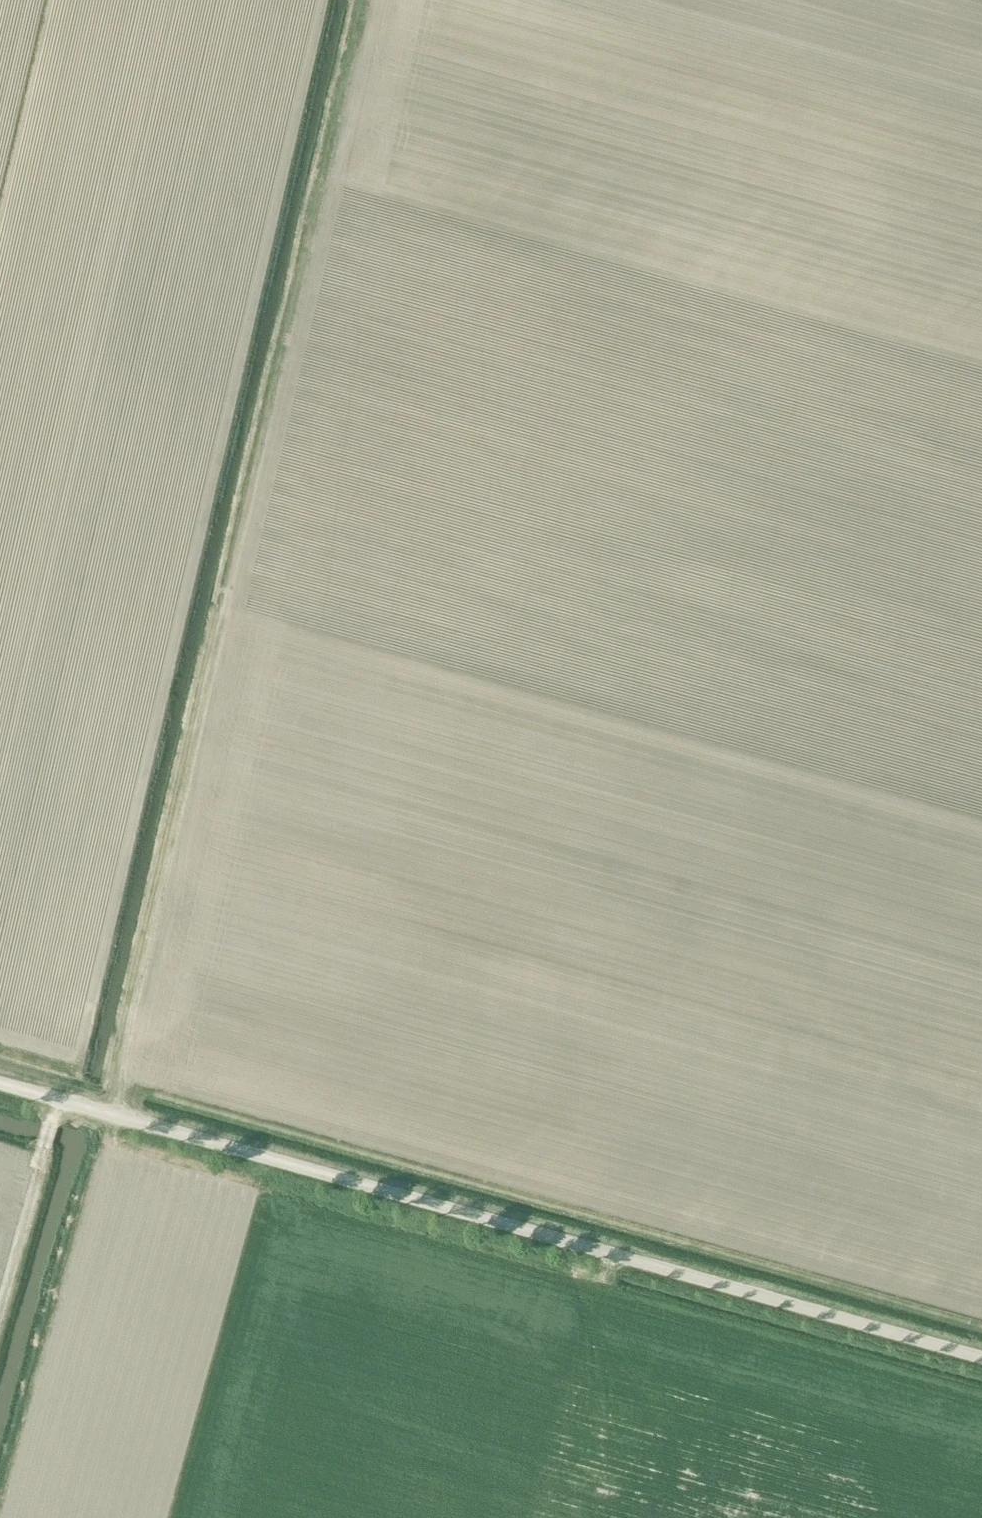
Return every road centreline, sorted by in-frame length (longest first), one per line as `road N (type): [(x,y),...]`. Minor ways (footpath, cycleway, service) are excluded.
road 1 (unclassified): [(981,1358),(0,1082)]

